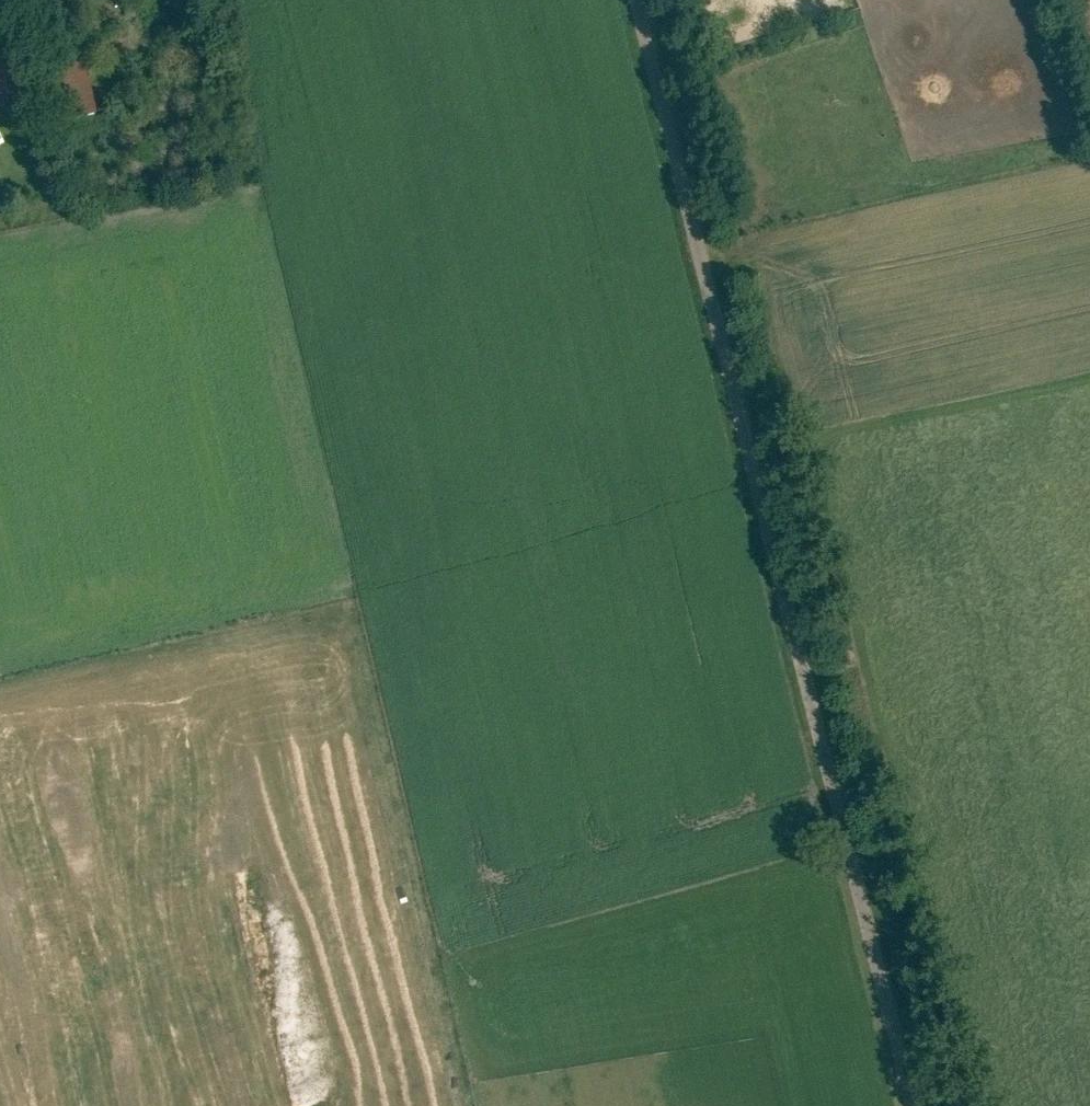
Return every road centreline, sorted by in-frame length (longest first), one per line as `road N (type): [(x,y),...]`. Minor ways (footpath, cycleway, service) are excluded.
road 1 (residential): [(916,1105),(641,0)]

